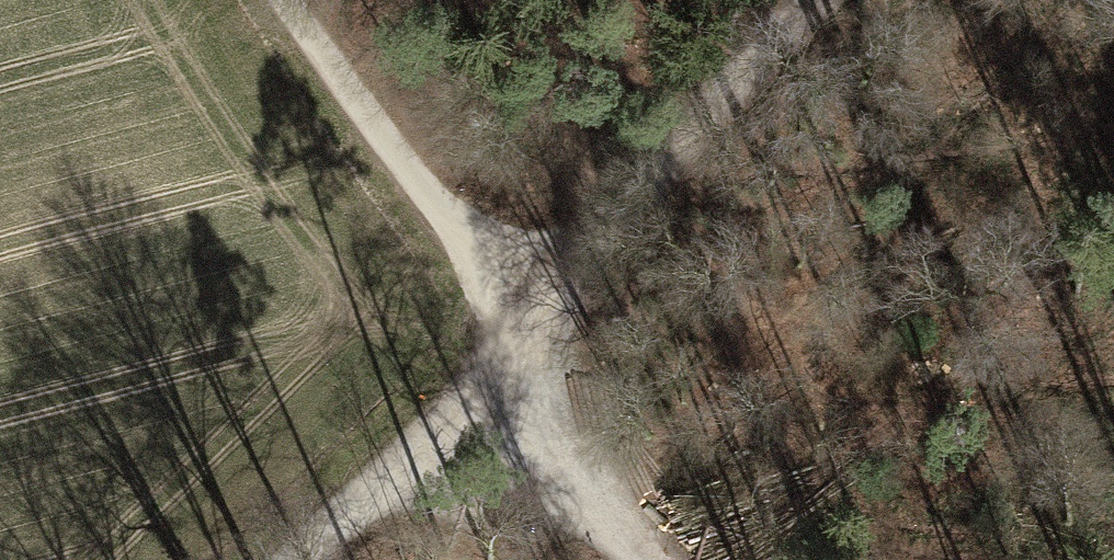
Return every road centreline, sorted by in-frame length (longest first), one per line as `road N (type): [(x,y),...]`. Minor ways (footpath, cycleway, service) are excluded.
road 1 (unclassified): [(302,559),(521,331),(781,0)]
road 2 (track): [(292,0),(521,331),(668,559)]

